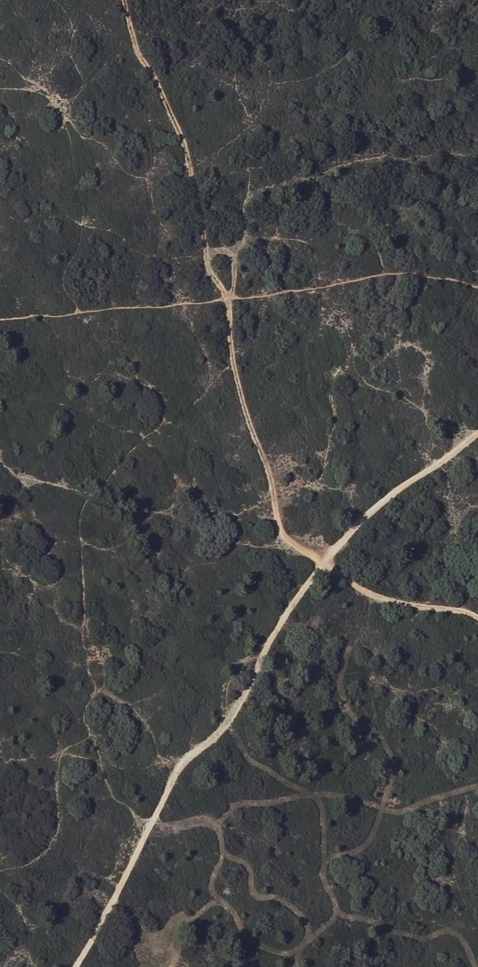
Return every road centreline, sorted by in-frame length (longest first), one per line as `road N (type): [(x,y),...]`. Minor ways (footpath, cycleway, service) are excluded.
road 1 (track): [(477,430),(317,563),(223,727),(177,770),(74,966)]
road 2 (track): [(477,613),(324,567),(280,530),(235,380),(228,299),(233,256),(222,249),(208,253),(214,277)]

